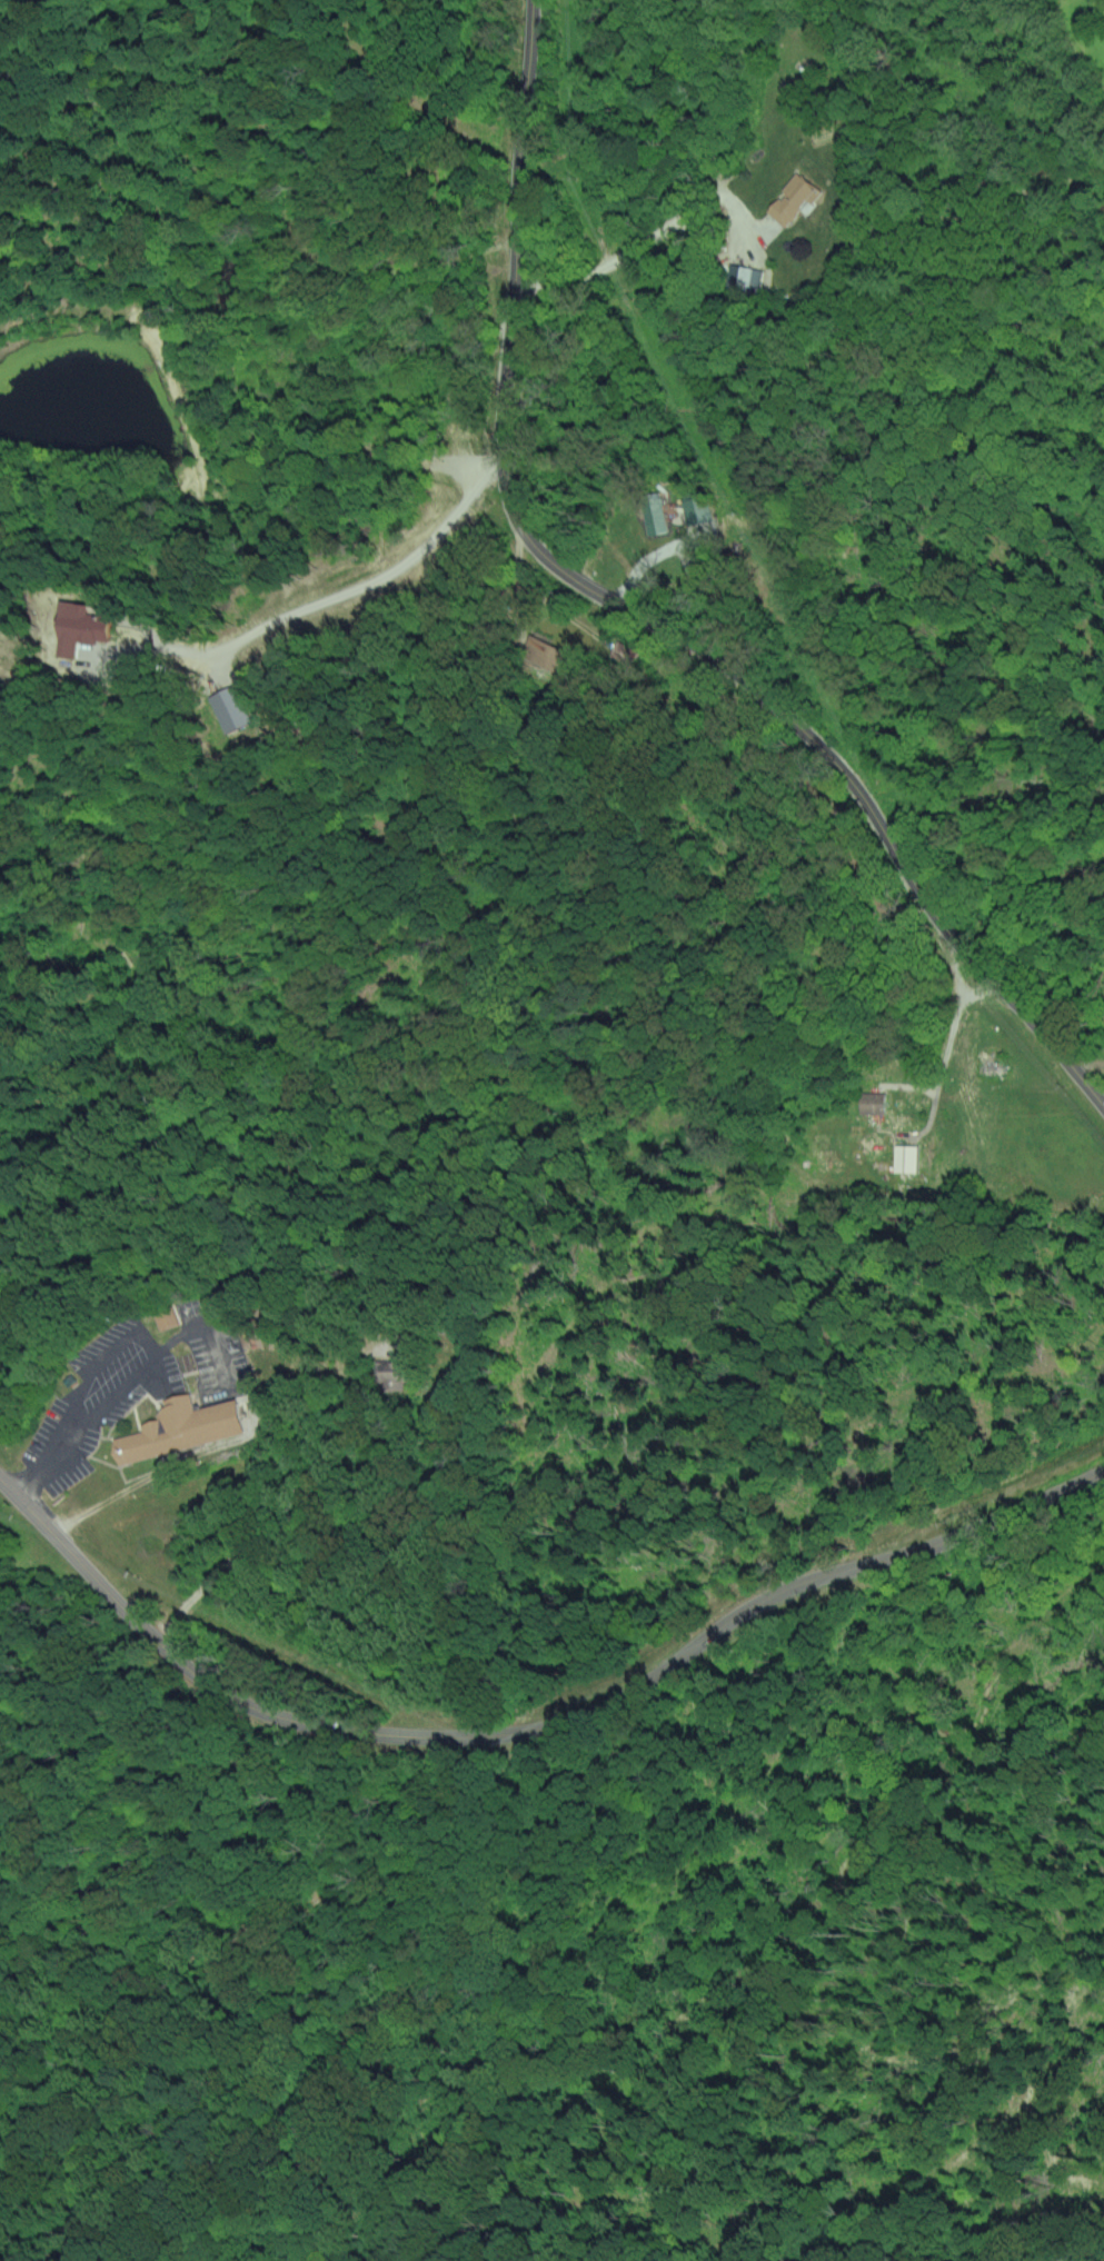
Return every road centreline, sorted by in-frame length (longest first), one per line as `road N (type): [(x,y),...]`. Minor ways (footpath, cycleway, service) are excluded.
road 1 (residential): [(1103,1109),(959,939),(814,738),(593,592),(533,542),(511,506),(505,394),(532,0)]
road 2 (residential): [(0,1482),(203,1677),(260,1710),(345,1730),(498,1737),(620,1701),(718,1626),(779,1594),(1103,1470)]

